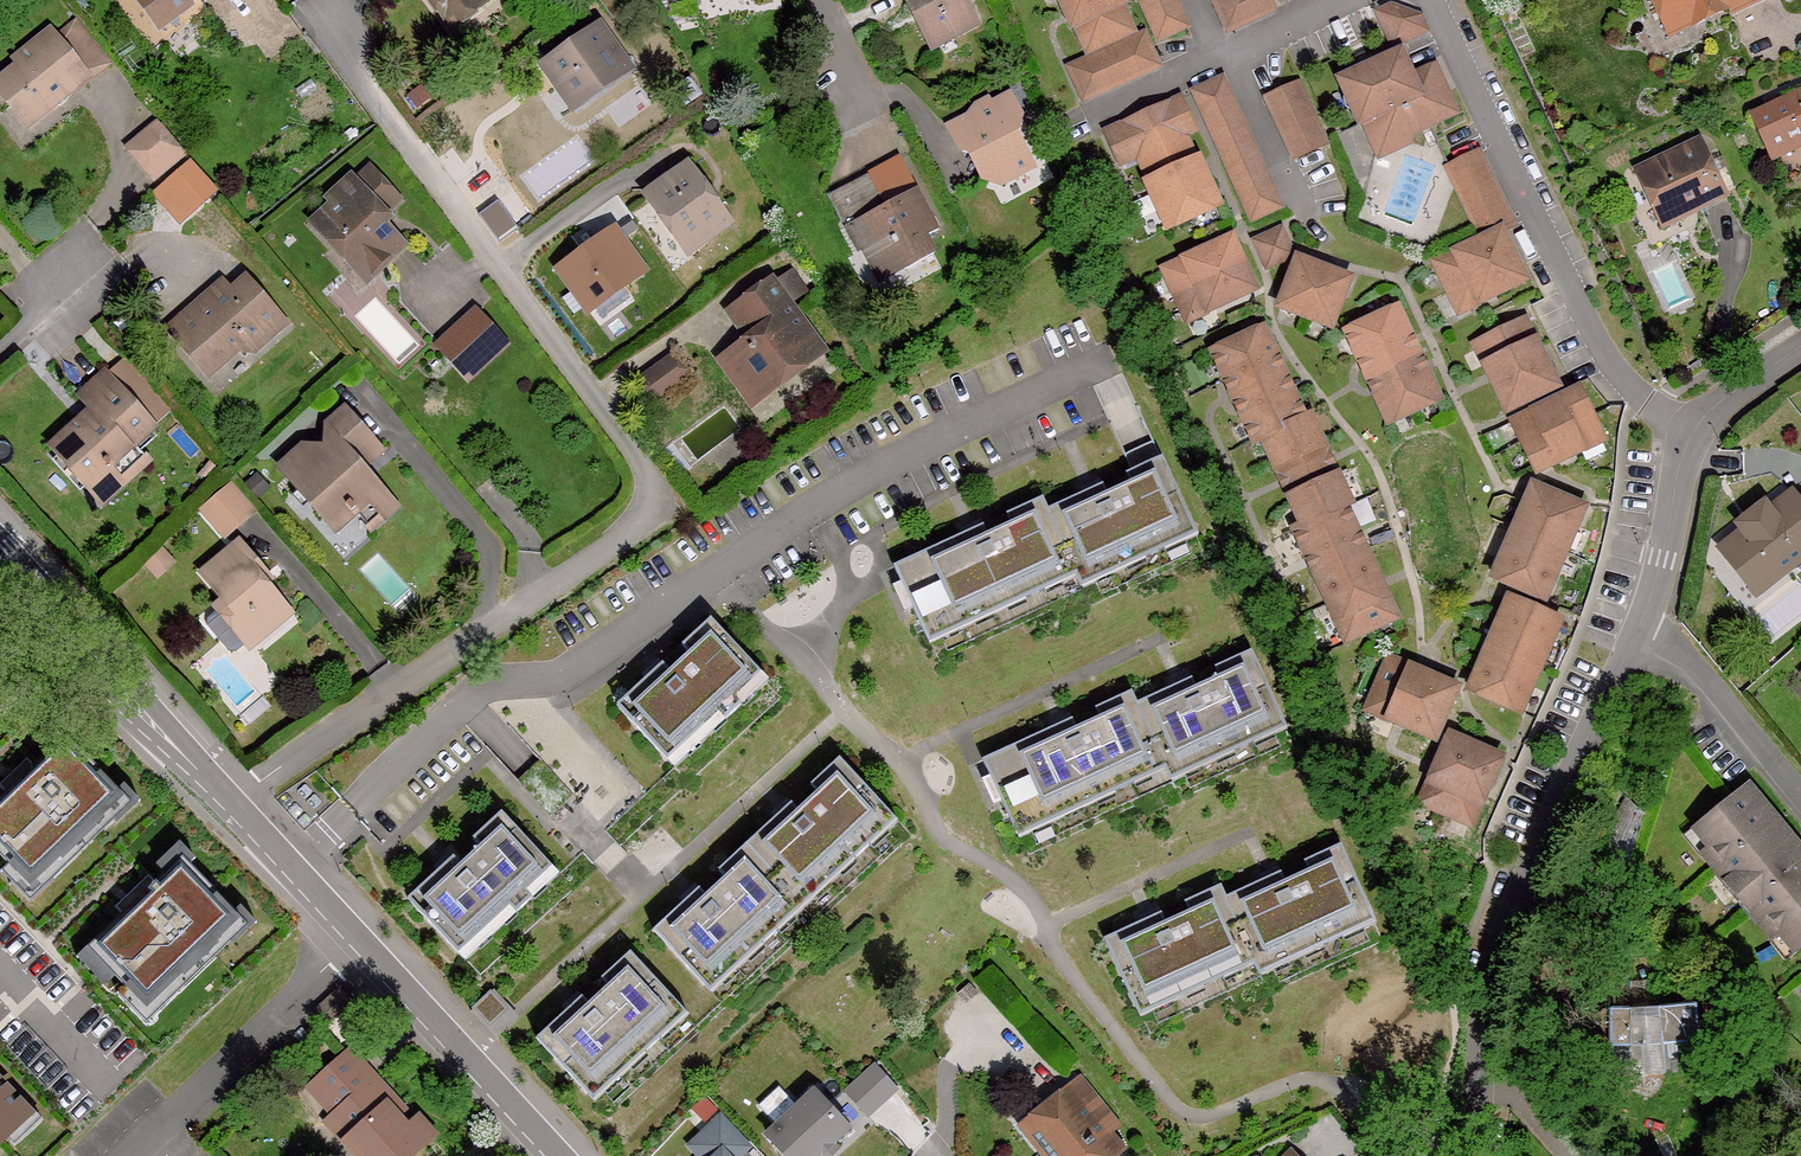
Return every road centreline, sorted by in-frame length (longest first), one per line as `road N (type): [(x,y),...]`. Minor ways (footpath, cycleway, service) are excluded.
road 1 (residential): [(229,805),(646,521),(656,480),(330,35)]
road 2 (residential): [(1072,373),(899,453),(564,672),(485,684),(288,866)]
road 3 (residential): [(1474,1155),(1481,1030),(1497,951),(1641,624),(1693,430)]
road 4 (residential): [(1693,430),(1651,406),(1602,350),(1433,0)]
road 5 (unclassified): [(229,805),(0,556)]
road 6 (residential): [(130,1155),(354,939)]
road 7 (unclassified): [(555,1155),(354,939)]
road 8 (residential): [(0,972),(97,1072)]
road 9 (residential): [(1693,430),(1720,400),(1800,343)]

